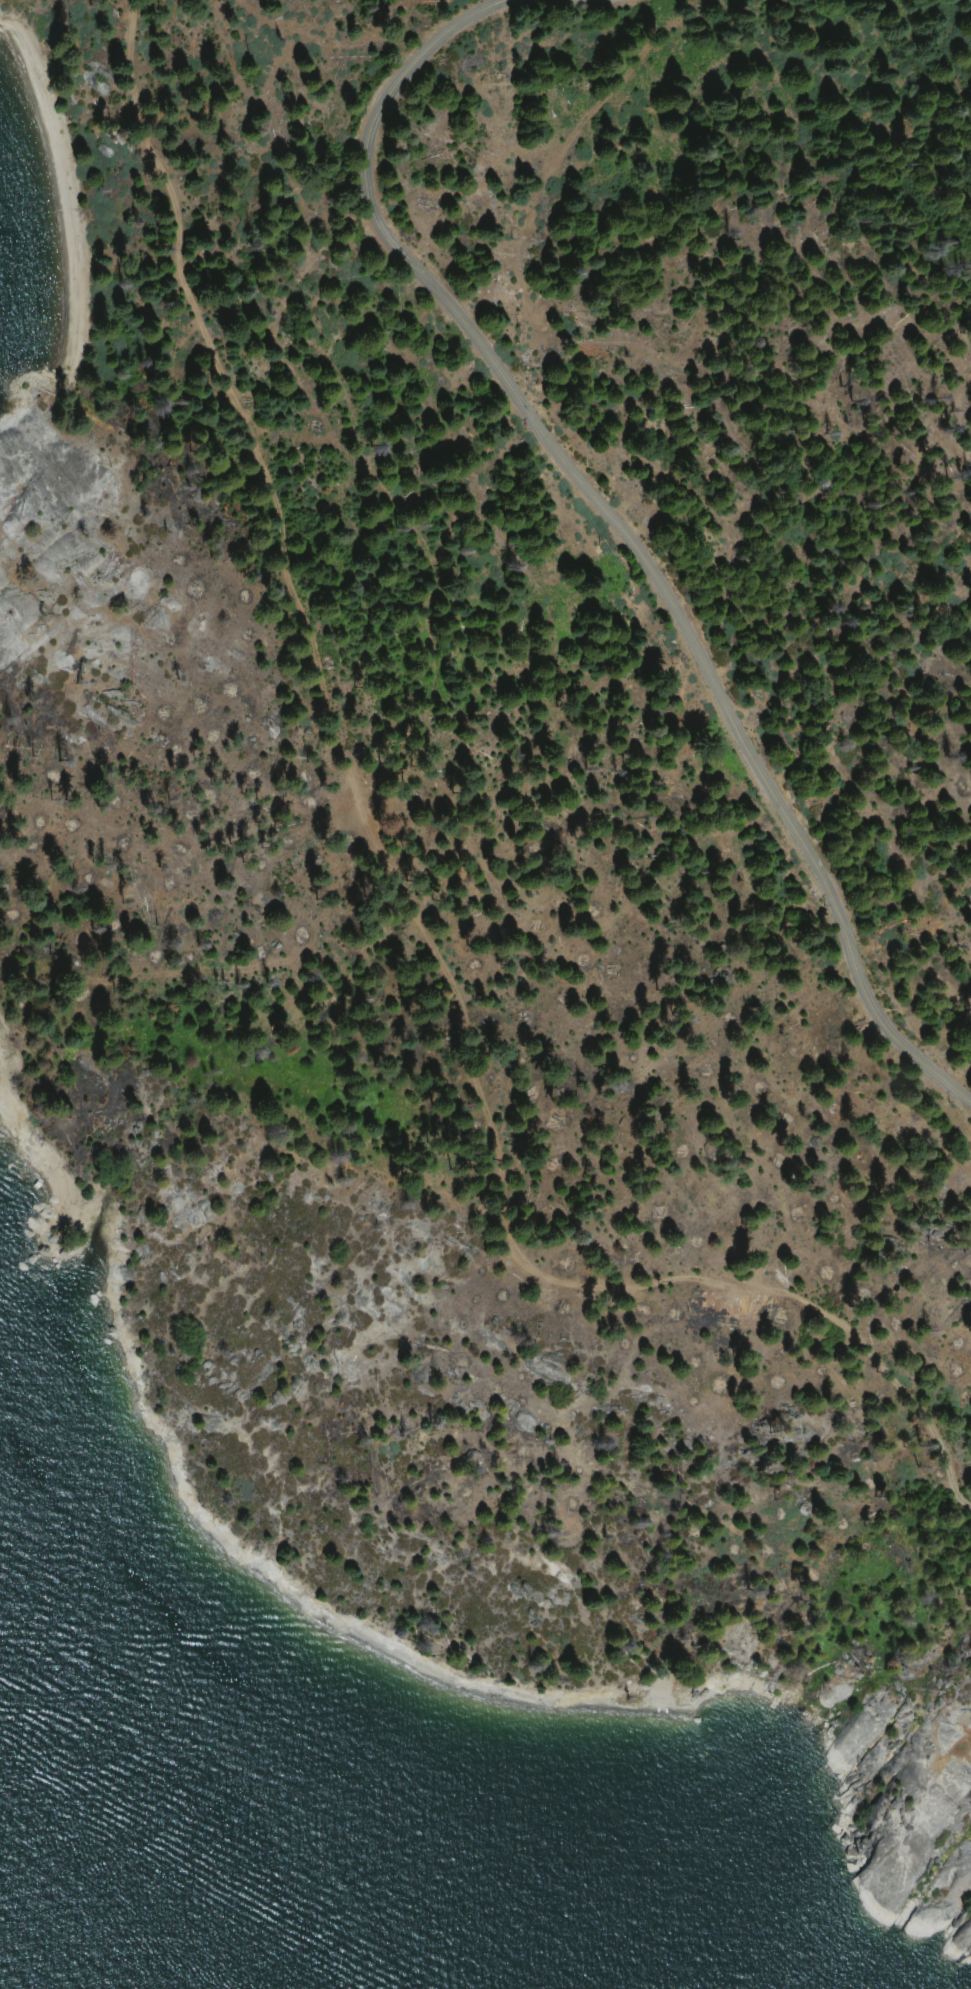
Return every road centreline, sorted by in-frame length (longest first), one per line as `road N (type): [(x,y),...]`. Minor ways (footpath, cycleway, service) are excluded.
road 1 (residential): [(970,1107),(879,1022),(659,588),(367,212),(367,114),(454,24),(513,0)]

